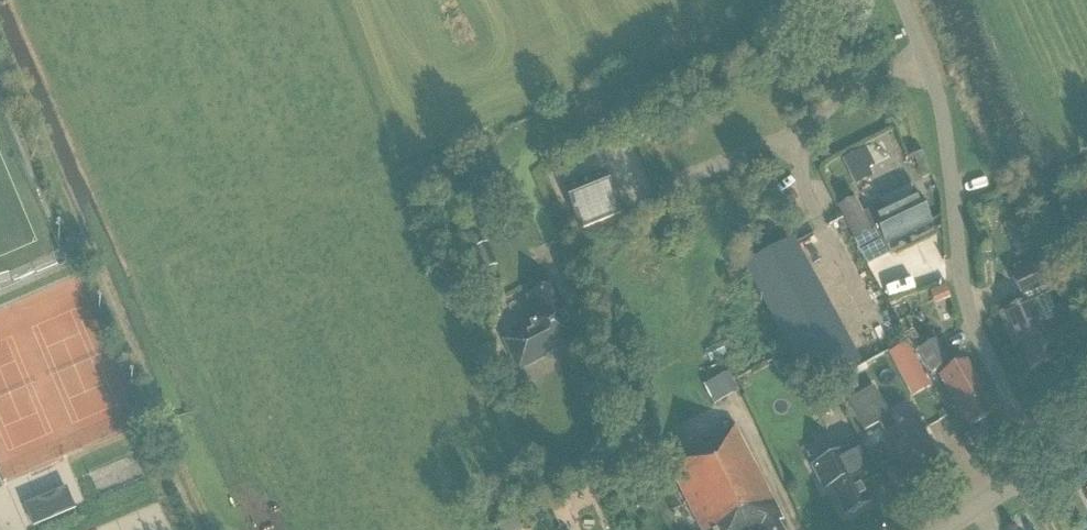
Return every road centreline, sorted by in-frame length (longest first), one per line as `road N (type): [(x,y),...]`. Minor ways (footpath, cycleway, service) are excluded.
road 1 (unclassified): [(1037,459),(969,318),(927,36),(912,0)]
road 2 (tertiary): [(931,529),(1037,459)]

